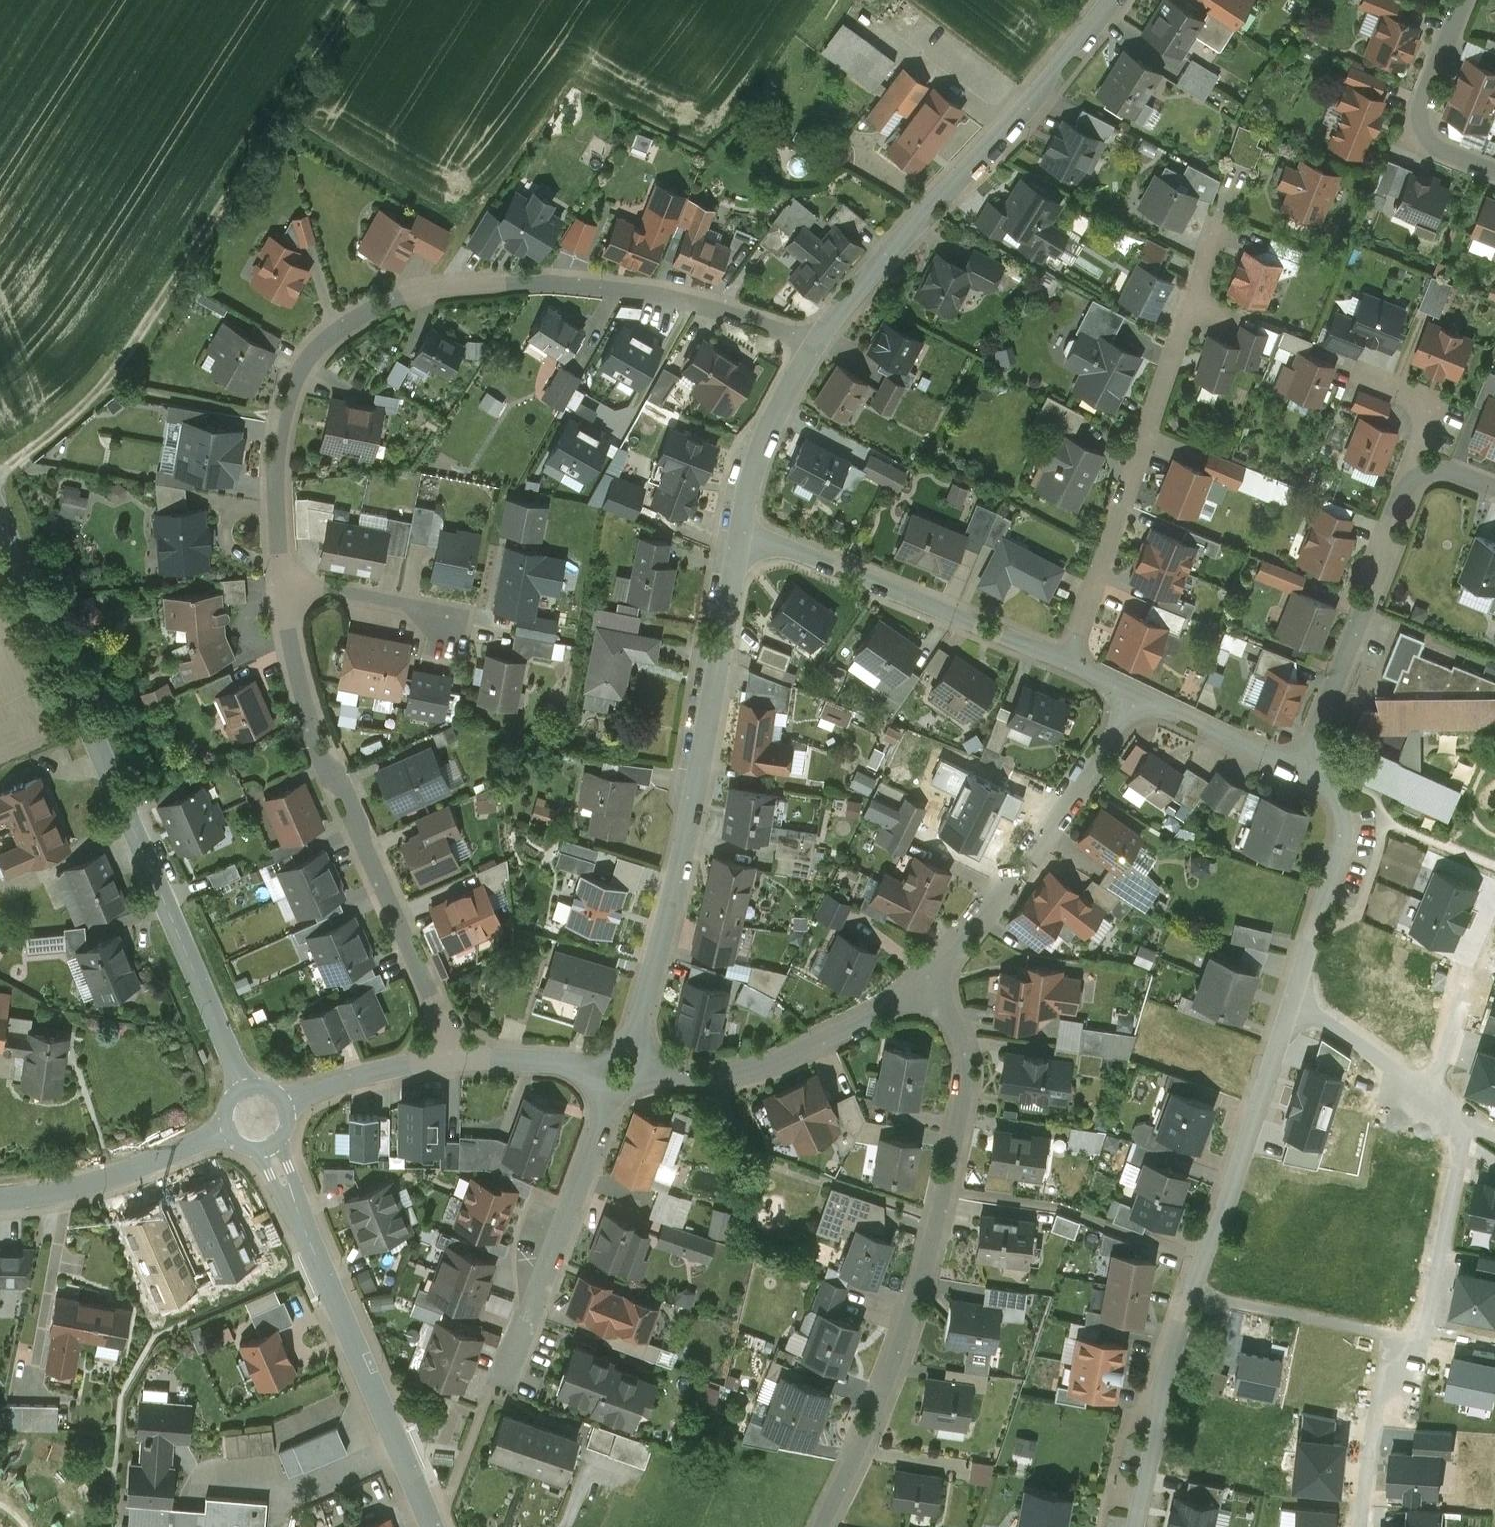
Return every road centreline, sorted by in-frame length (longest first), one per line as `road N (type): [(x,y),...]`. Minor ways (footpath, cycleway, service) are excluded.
road 1 (residential): [(445,1060),(442,1024),(307,711),(289,629),(277,471),(282,421),(300,371),(331,334),(366,312),(507,283),(691,302),(813,350)]
road 2 (tertiary): [(245,1090),(0,518)]
road 3 (track): [(353,0),(106,390),(0,477)]
road 4 (residential): [(924,984),(960,1035),(963,1103),(908,1323),(825,1526)]
road 5 (residential): [(1136,1526),(1164,1382),(1289,1007)]
road 6 (residential): [(739,539),(696,789),(631,1047)]
road 7 (residential): [(1358,1526),(1370,1424),(1419,1341),(1467,1121),(1425,1091)]
road 8 (residential): [(1110,0),(813,350)]
road 9 (residential): [(1134,694),(849,572),(739,539)]
road 10 (residential): [(432,1526),(268,1146)]
road 11 (residential): [(1494,489),(1447,469),(1422,473),(1408,488),(1298,770)]
road 12 (residential): [(924,984),(1026,858),(1134,694)]
road 13 (residential): [(609,1093),(499,1388)]
road 14 (residential): [(647,1073),(722,1077),(779,1060),(924,984)]
road 15 (residential): [(1289,1007),(1346,832),(1335,796),(1298,770)]
road 16 (tertiary): [(0,1199),(69,1190),(229,1131)]
road 17 (residential): [(1466,0),(1418,109),(1421,134),(1494,173)]
road 18 (residential): [(813,350),(769,429),(739,539)]
road 19 (residential): [(1298,770),(1134,694)]
road 20 (residential): [(284,1104),(352,1077),(445,1060)]
road 21 (residential): [(1425,1091),(1321,1017),(1289,1007)]
road 22 (residential): [(445,1060),(595,1069)]
road 23 (residential): [(1425,1091),(1441,1069),(1472,974)]

